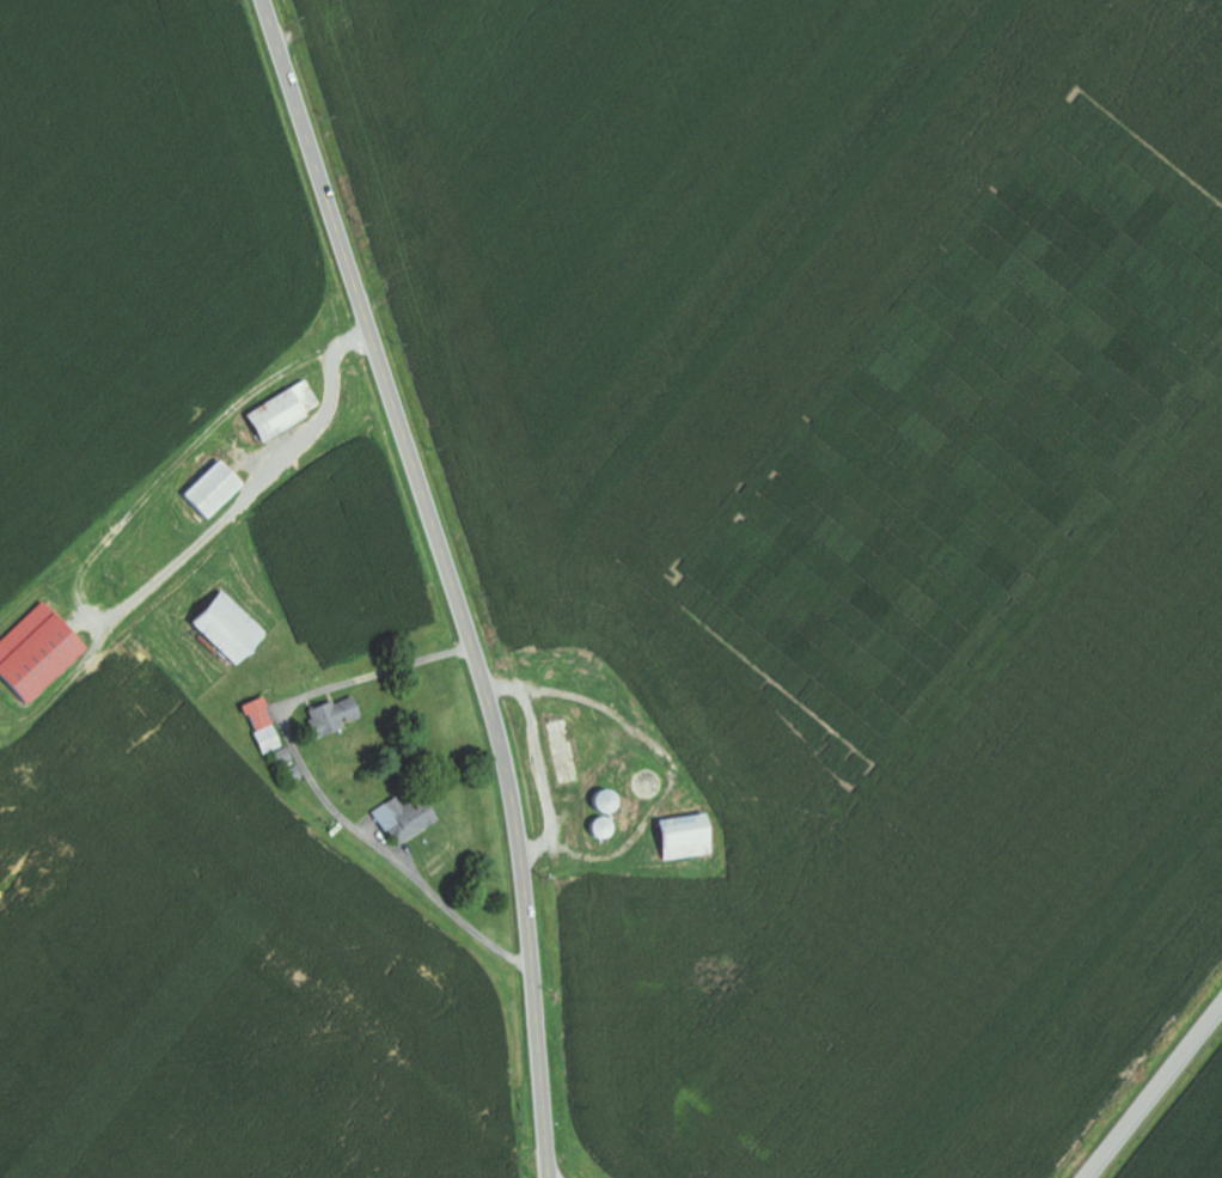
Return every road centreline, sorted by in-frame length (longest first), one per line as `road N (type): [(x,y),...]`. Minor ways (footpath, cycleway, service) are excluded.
road 1 (secondary): [(549,1177),(527,915),(495,724),(264,0)]
road 2 (residential): [(1087,1177),(1221,1007)]

